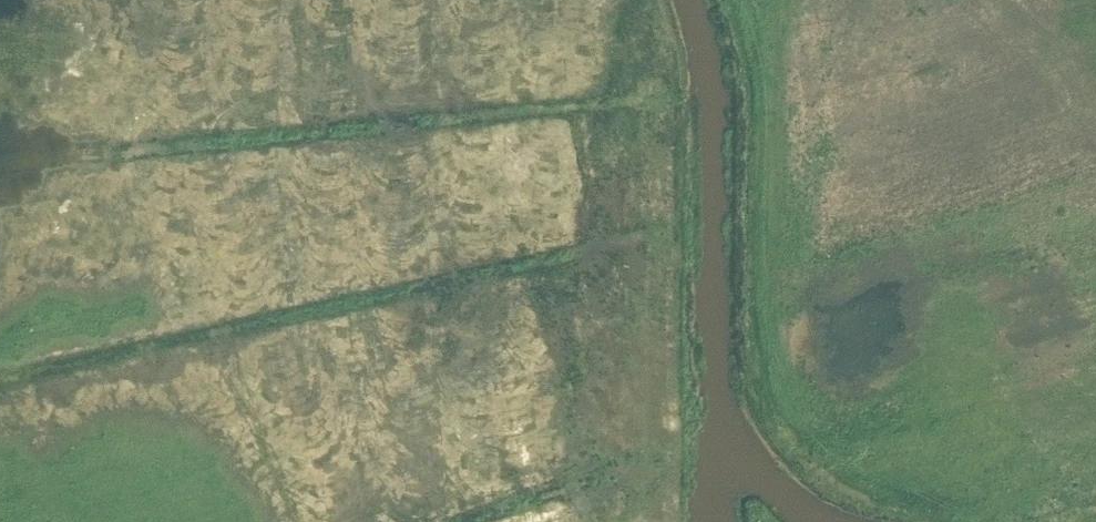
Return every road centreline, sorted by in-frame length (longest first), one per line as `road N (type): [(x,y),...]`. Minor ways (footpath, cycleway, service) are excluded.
road 1 (track): [(973,521),(843,456),(803,420),(768,324),(759,66),(739,0)]

